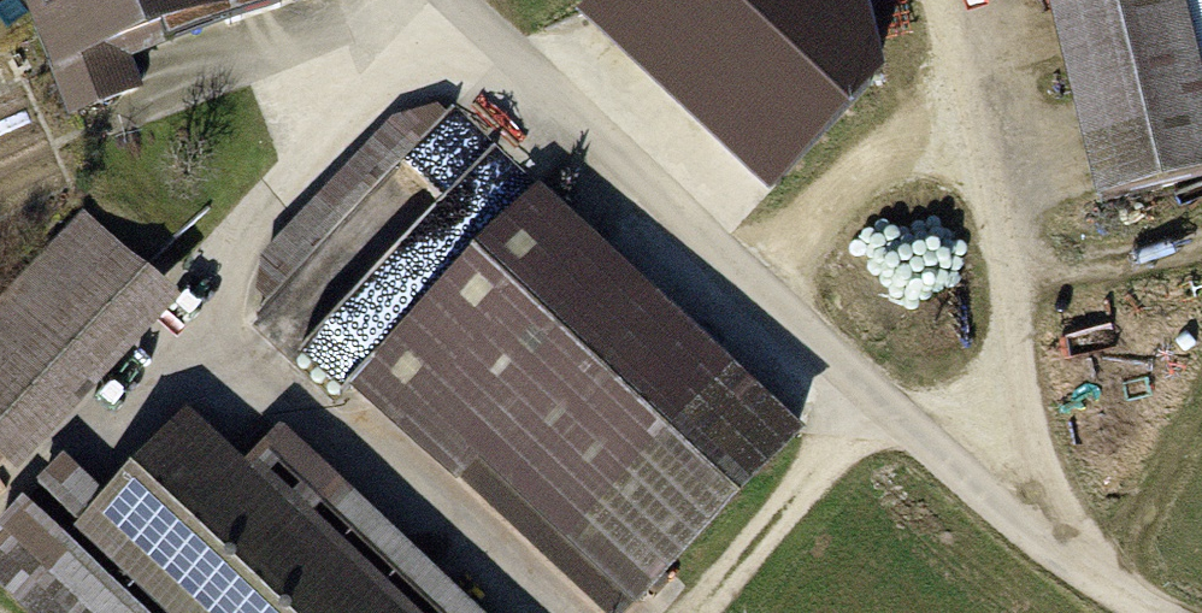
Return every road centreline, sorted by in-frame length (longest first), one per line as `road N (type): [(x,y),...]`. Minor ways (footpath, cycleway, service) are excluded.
road 1 (track): [(462,1),(233,247),(232,350),(550,612)]
road 2 (track): [(460,0),(879,399),(1008,498)]
road 3 (track): [(1008,498),(1022,339),(937,0)]
road 4 (track): [(700,612),(879,399)]
road 5 (track): [(1008,498),(1118,591),(1160,612)]

